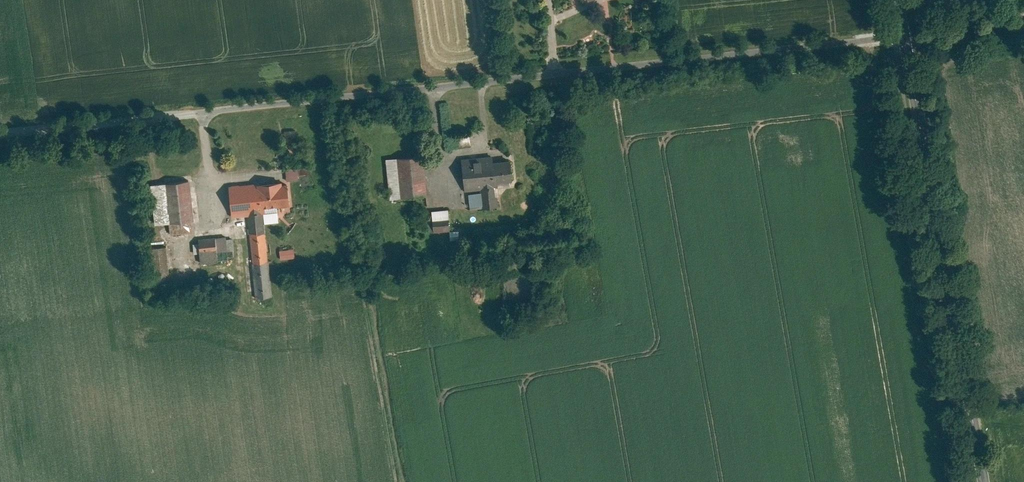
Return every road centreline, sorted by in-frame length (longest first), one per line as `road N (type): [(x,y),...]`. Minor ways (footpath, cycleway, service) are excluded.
road 1 (residential): [(202,113),(900,34)]
road 2 (tertiary): [(900,34),(983,481)]
road 3 (track): [(0,134),(202,113)]
road 4 (residential): [(900,34),(1023,17)]

